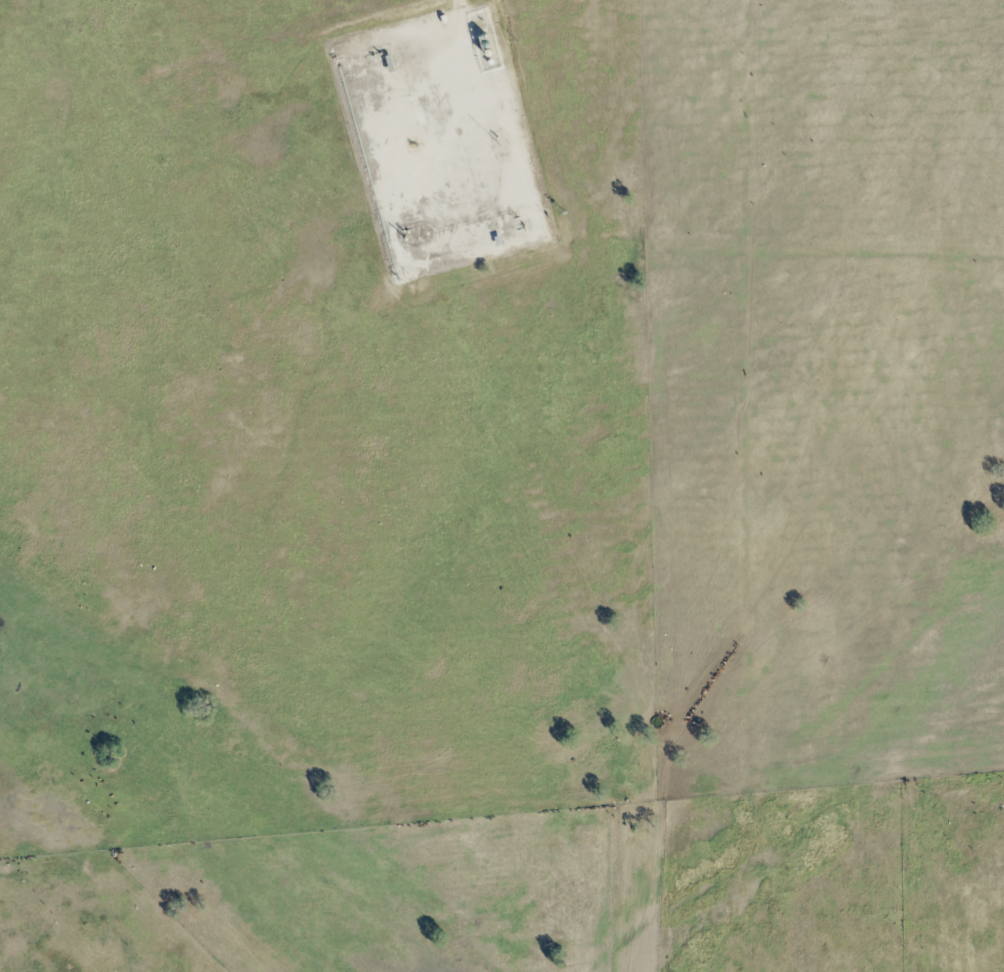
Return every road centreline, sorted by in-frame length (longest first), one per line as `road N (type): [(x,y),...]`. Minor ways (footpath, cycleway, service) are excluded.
road 1 (track): [(456,0),(490,126)]

